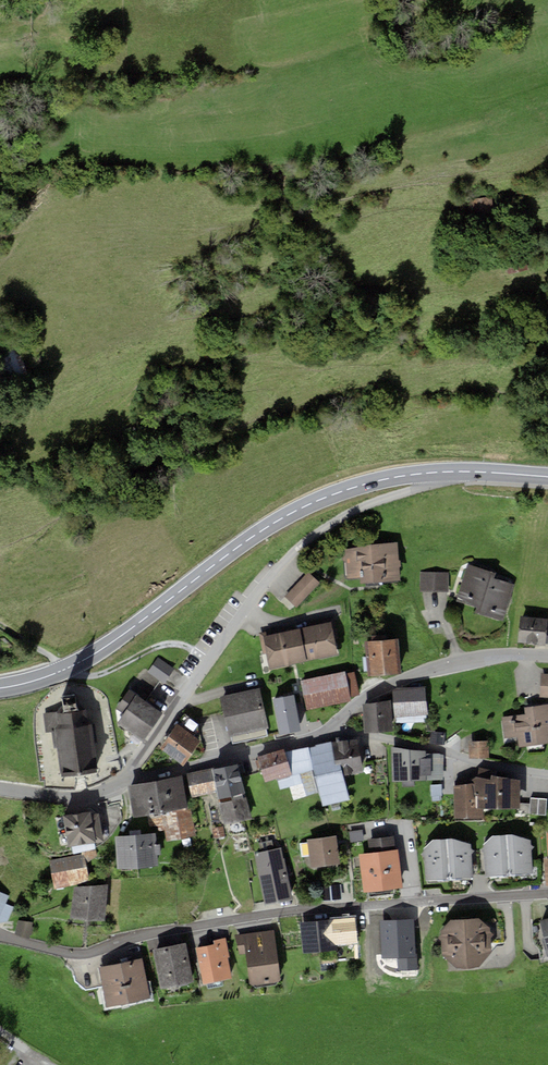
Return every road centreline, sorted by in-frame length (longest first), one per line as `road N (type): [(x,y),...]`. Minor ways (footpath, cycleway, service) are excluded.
road 1 (residential): [(547,894),(300,910),(134,937),(84,954),(0,935)]
road 2 (primary): [(450,471),(386,479),(303,507),(94,654),(0,688)]
road 3 (residential): [(124,779),(289,557),(335,520),(450,471)]
road 4 (residential): [(547,655),(441,666),(382,688),(329,728)]
road 5 (track): [(0,624),(87,676),(167,645),(209,662)]
road 6 (residential): [(547,775),(329,728)]
road 7 (residential): [(329,728),(124,779)]
road 8 (residential): [(124,779),(83,797),(0,788)]

